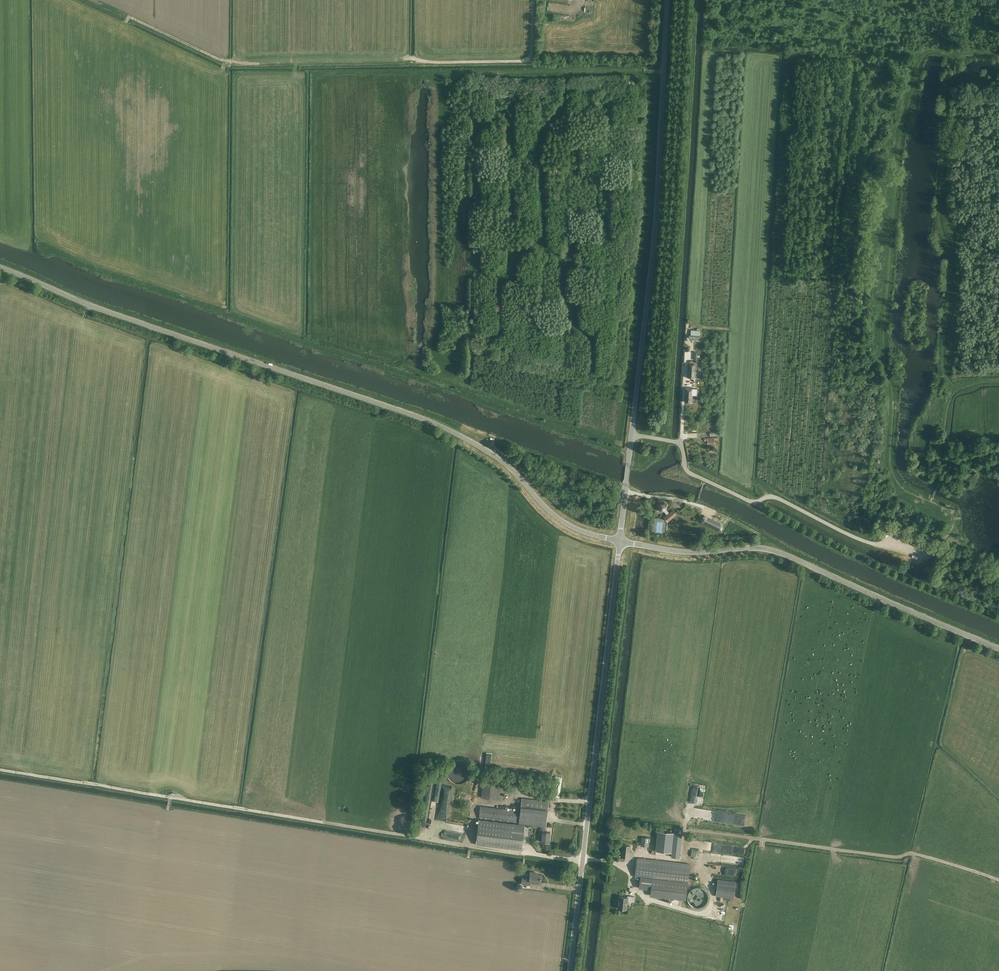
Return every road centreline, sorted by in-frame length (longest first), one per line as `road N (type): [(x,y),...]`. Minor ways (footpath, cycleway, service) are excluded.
road 1 (tertiary): [(0,268),(451,431),(517,472),(566,524),(619,542)]
road 2 (unclassified): [(631,435),(655,238),(668,0)]
road 3 (unclassified): [(570,970),(619,542)]
road 4 (tertiary): [(998,649),(771,550),(677,551),(619,542)]
road 5 (track): [(311,331),(400,355),(630,453)]
road 6 (track): [(45,247),(310,343)]
road 7 (unclassified): [(681,444),(692,474),(753,502),(777,498),(875,545)]
road 8 (track): [(534,0),(531,60),(399,59)]
road 9 (track): [(455,389),(630,453)]
road 10 (track): [(310,343),(455,389)]

